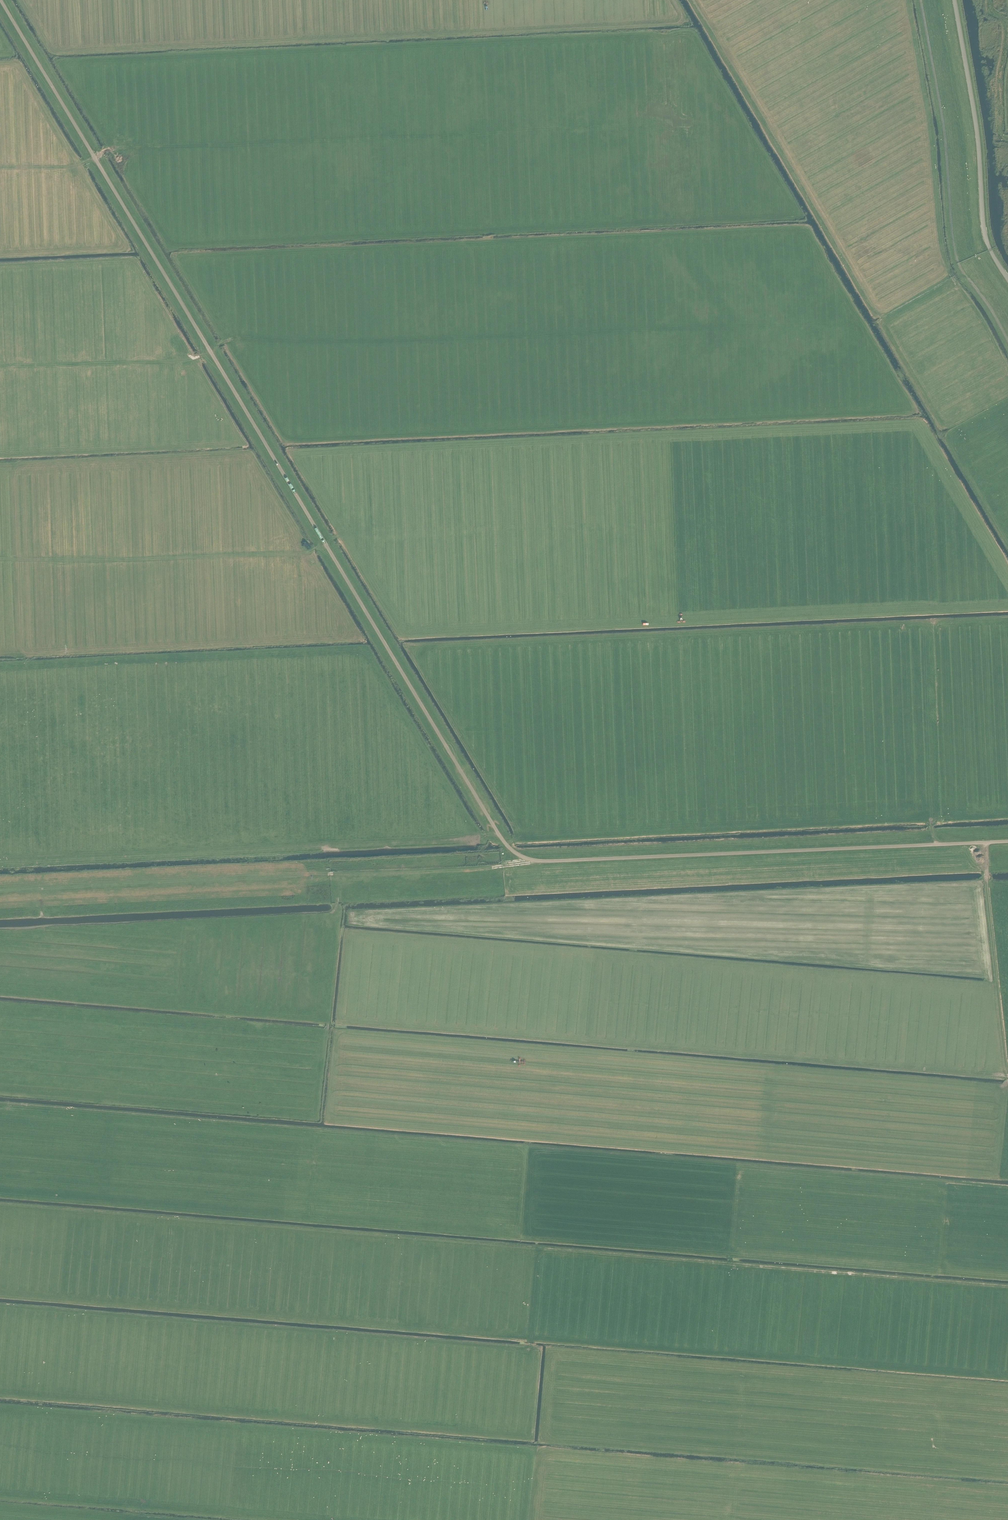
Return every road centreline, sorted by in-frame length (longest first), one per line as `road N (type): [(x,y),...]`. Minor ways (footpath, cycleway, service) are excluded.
road 1 (unclassified): [(1007,842),(544,861),(513,851),(0,0)]
road 2 (track): [(531,860),(0,887)]
road 3 (unclassified): [(1007,278),(984,227),(954,0)]
road 4 (track): [(953,277),(908,0)]

